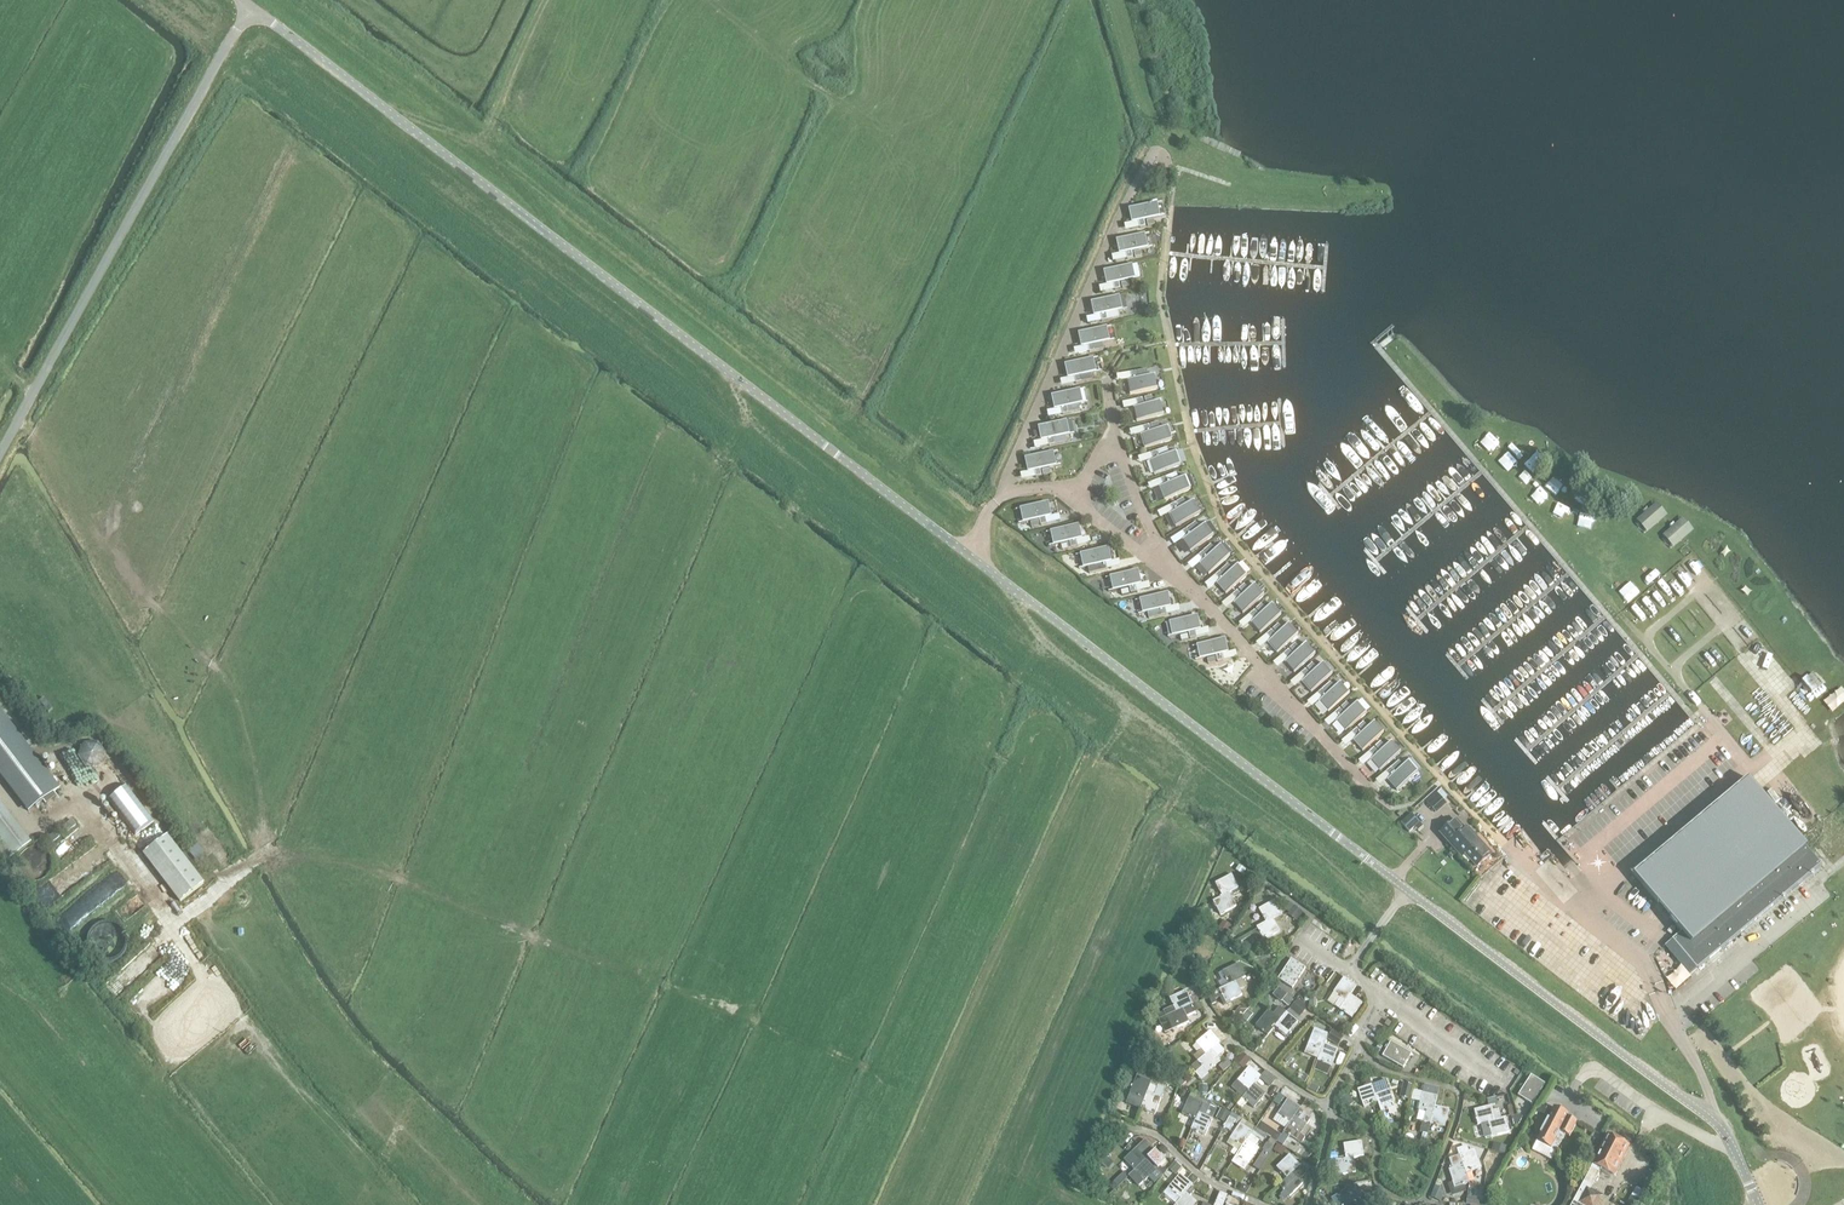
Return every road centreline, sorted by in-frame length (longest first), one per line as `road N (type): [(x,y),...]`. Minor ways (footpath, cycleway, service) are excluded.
road 1 (tertiary): [(250,6),(1367,859)]
road 2 (unclassified): [(0,459),(250,6)]
road 3 (tertiary): [(1731,1143),(1704,1113),(1367,859)]
road 4 (track): [(1172,802),(1191,773),(1185,747),(1054,651),(1004,582)]
road 5 (track): [(555,239),(484,142),(391,113)]
road 6 (track): [(790,519),(807,498),(810,475),(746,421),(727,371)]
road 7 (unclassified): [(1731,1143),(1655,1111),(1601,1071),(1580,1079)]

